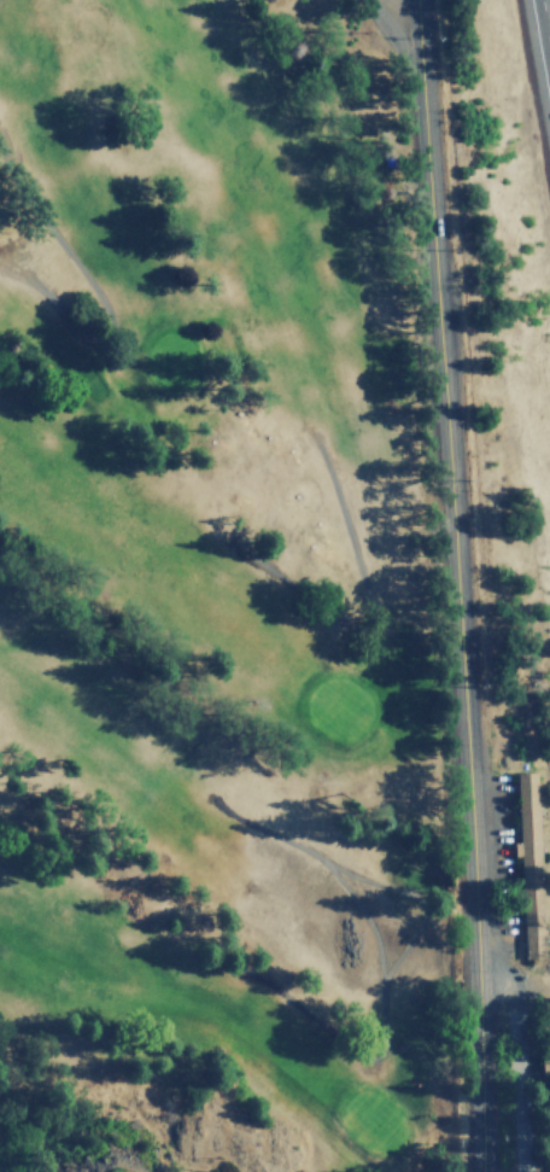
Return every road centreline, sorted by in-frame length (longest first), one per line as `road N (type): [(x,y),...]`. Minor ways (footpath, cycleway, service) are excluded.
road 1 (tertiary): [(417,0),(467,677),(483,1171)]

